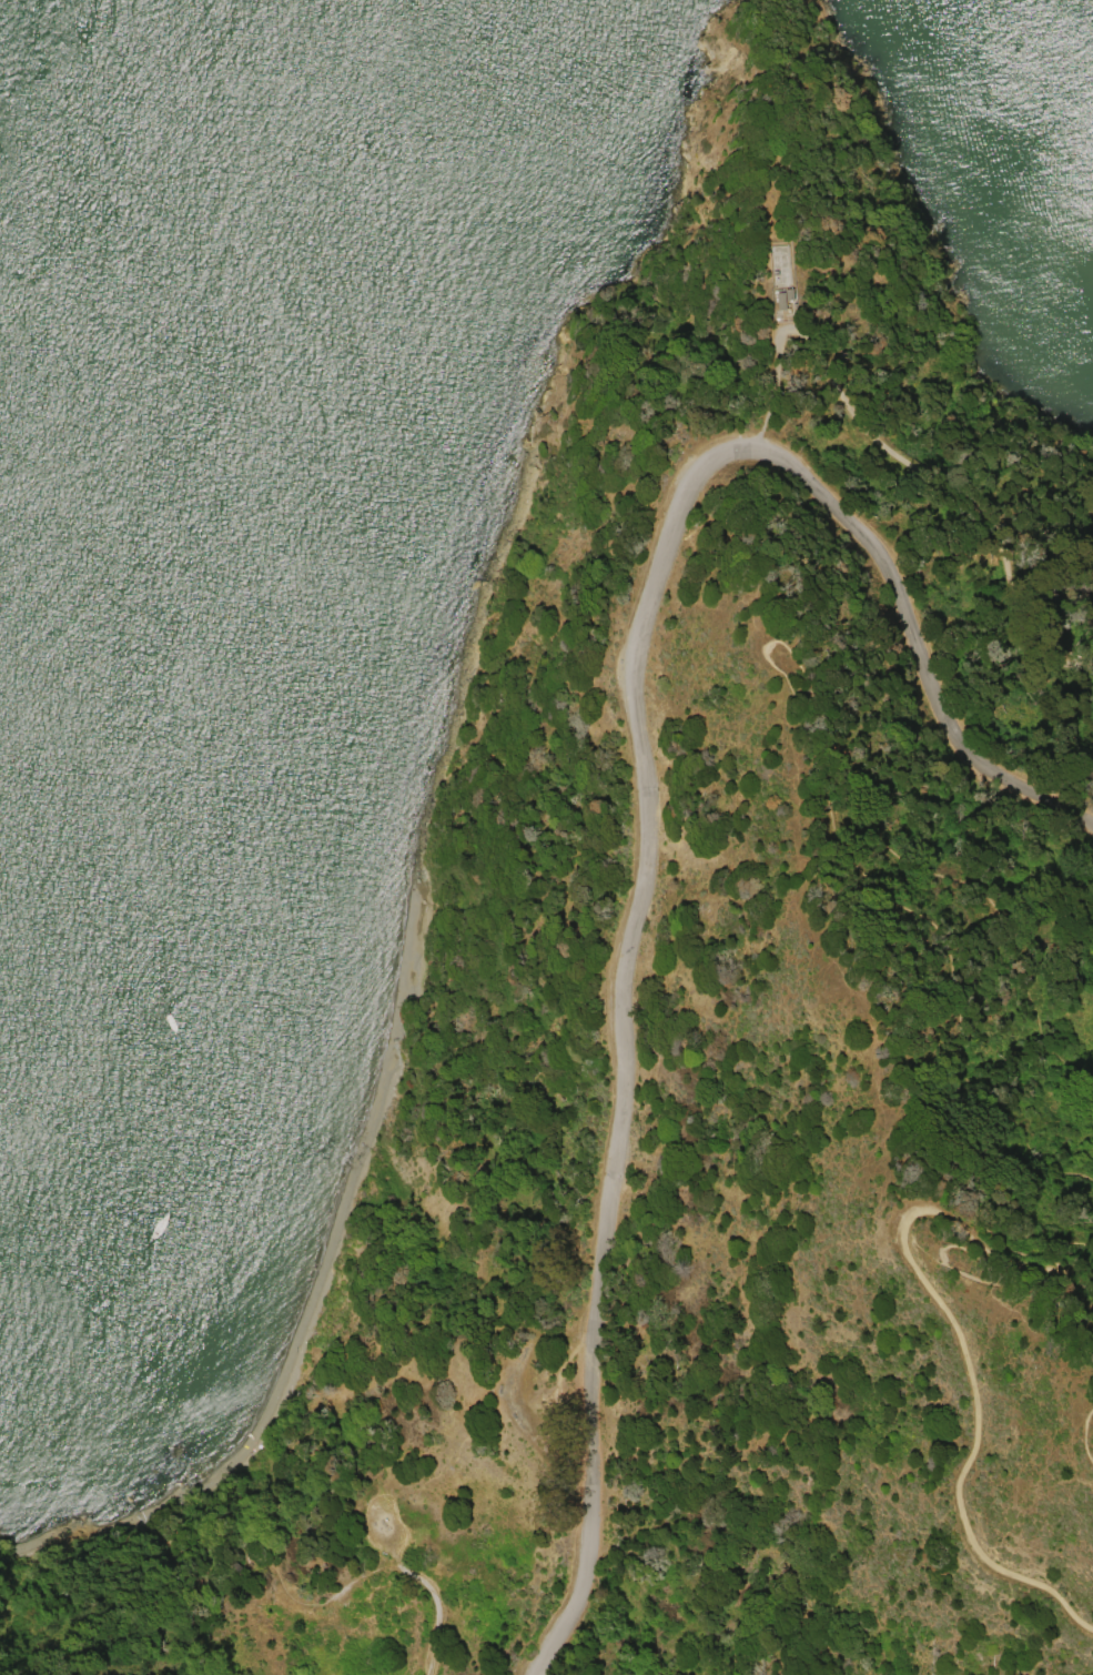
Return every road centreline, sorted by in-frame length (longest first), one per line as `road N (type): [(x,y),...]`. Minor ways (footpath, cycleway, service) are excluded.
road 1 (residential): [(555,1674),(598,1595),(609,1530),(609,1341),(640,1099),(642,970),(665,846),(650,670),(698,503),(723,463),(772,451),(793,458),(884,543),(943,678),(990,756),(1092,817)]
road 2 (track): [(1092,1603),(1029,1568),(1004,1544),(990,1492),(1009,1440),(1006,1389),(986,1322),(947,1267),(939,1232),(948,1217),(968,1214),(1029,1254),(1092,1270)]
road 3 (track): [(1025,597),(1004,509),(878,437),(854,406),(829,330),(808,322),(791,331)]
road 4 (track): [(281,1574),(297,1597),(314,1604),(331,1603),(384,1570),(421,1574),(446,1608),(446,1652),(437,1674)]

